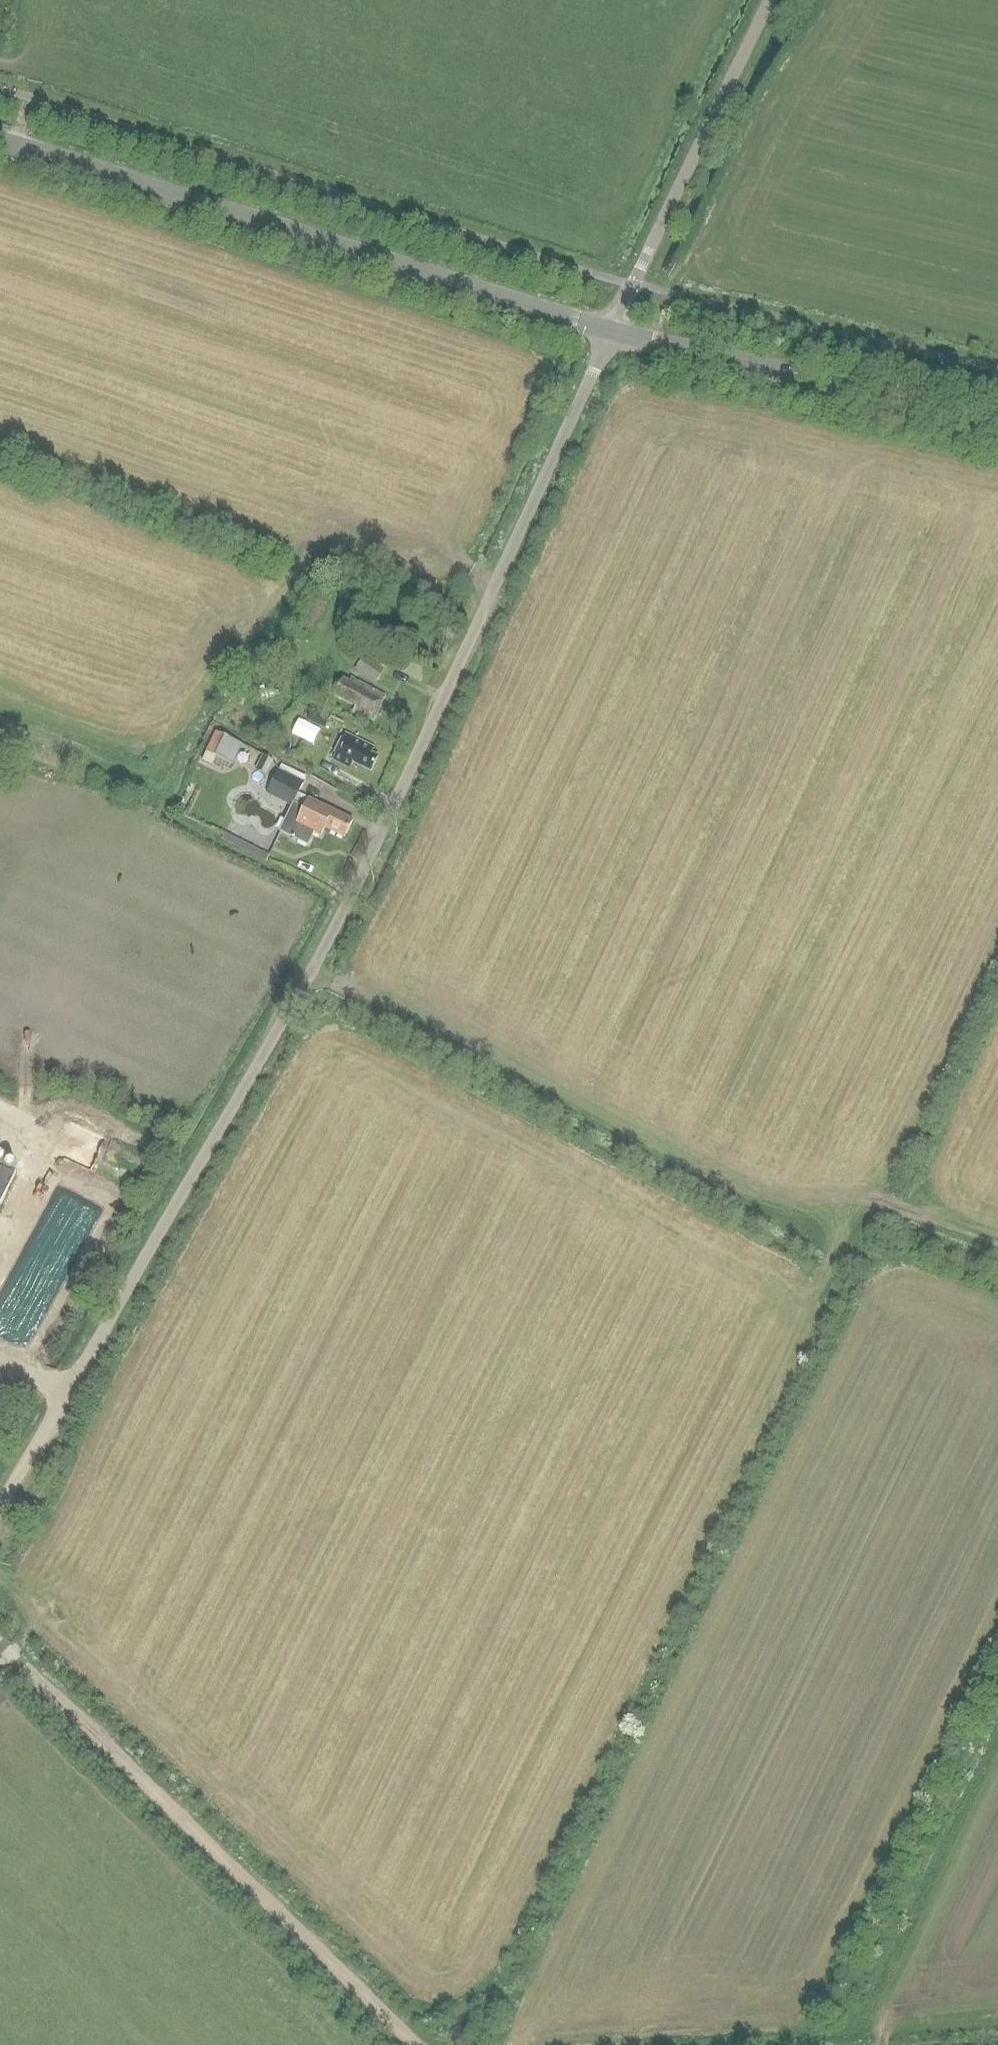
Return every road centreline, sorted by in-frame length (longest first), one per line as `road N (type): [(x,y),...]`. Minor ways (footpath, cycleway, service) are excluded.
road 1 (unclassified): [(0,1500),(346,897),(613,332)]
road 2 (tertiary): [(613,332),(0,140)]
road 3 (track): [(410,2044),(0,1645)]
road 4 (tertiary): [(997,422),(613,332)]
road 5 (unclassified): [(613,332),(772,0)]

